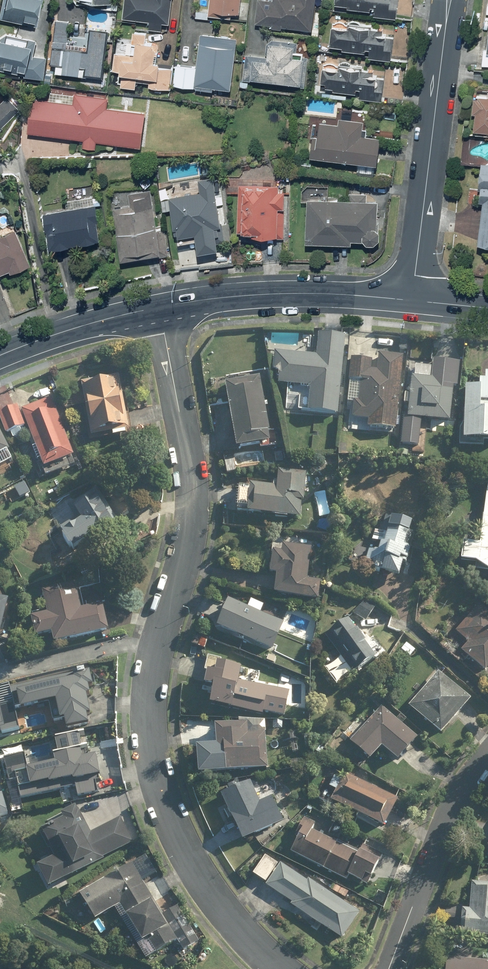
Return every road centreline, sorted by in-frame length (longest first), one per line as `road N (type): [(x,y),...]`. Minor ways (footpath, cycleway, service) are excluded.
road 1 (residential): [(279,968),(225,913),(194,865),(158,773),(156,659),(194,514),(163,305)]
road 2 (residential): [(449,1),(411,299)]
road 3 (residential): [(411,299),(281,293),(163,305)]
road 4 (residential): [(391,968),(461,799),(487,757)]
road 5 (residential): [(163,305),(0,357)]

